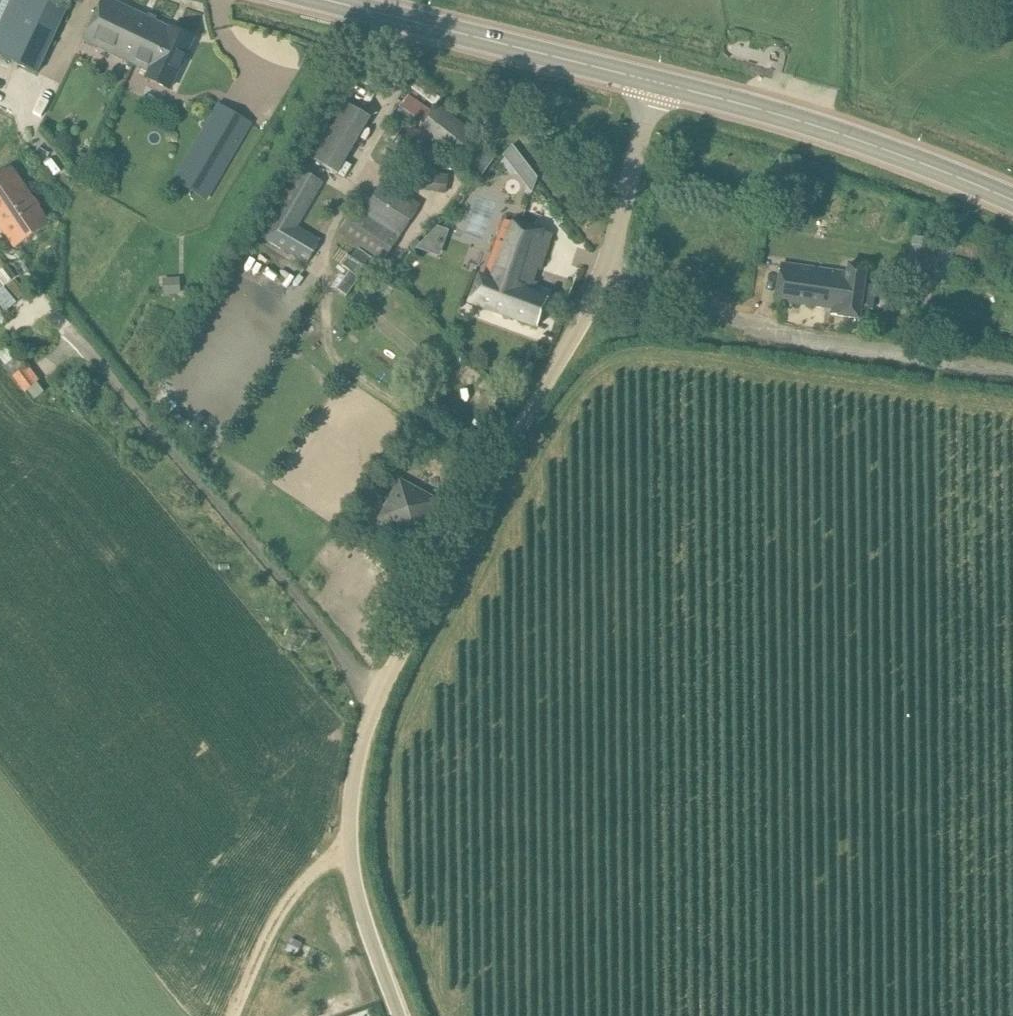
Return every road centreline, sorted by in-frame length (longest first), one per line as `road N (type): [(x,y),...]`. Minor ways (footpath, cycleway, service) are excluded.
road 1 (unclassified): [(400,1015),(351,858),(352,778),(365,725),(536,392),(593,301),(650,79)]
road 2 (track): [(605,264),(773,329),(1012,371)]
road 3 (secondary): [(1012,199),(804,120),(650,79)]
road 4 (secondary): [(650,79),(331,0)]

